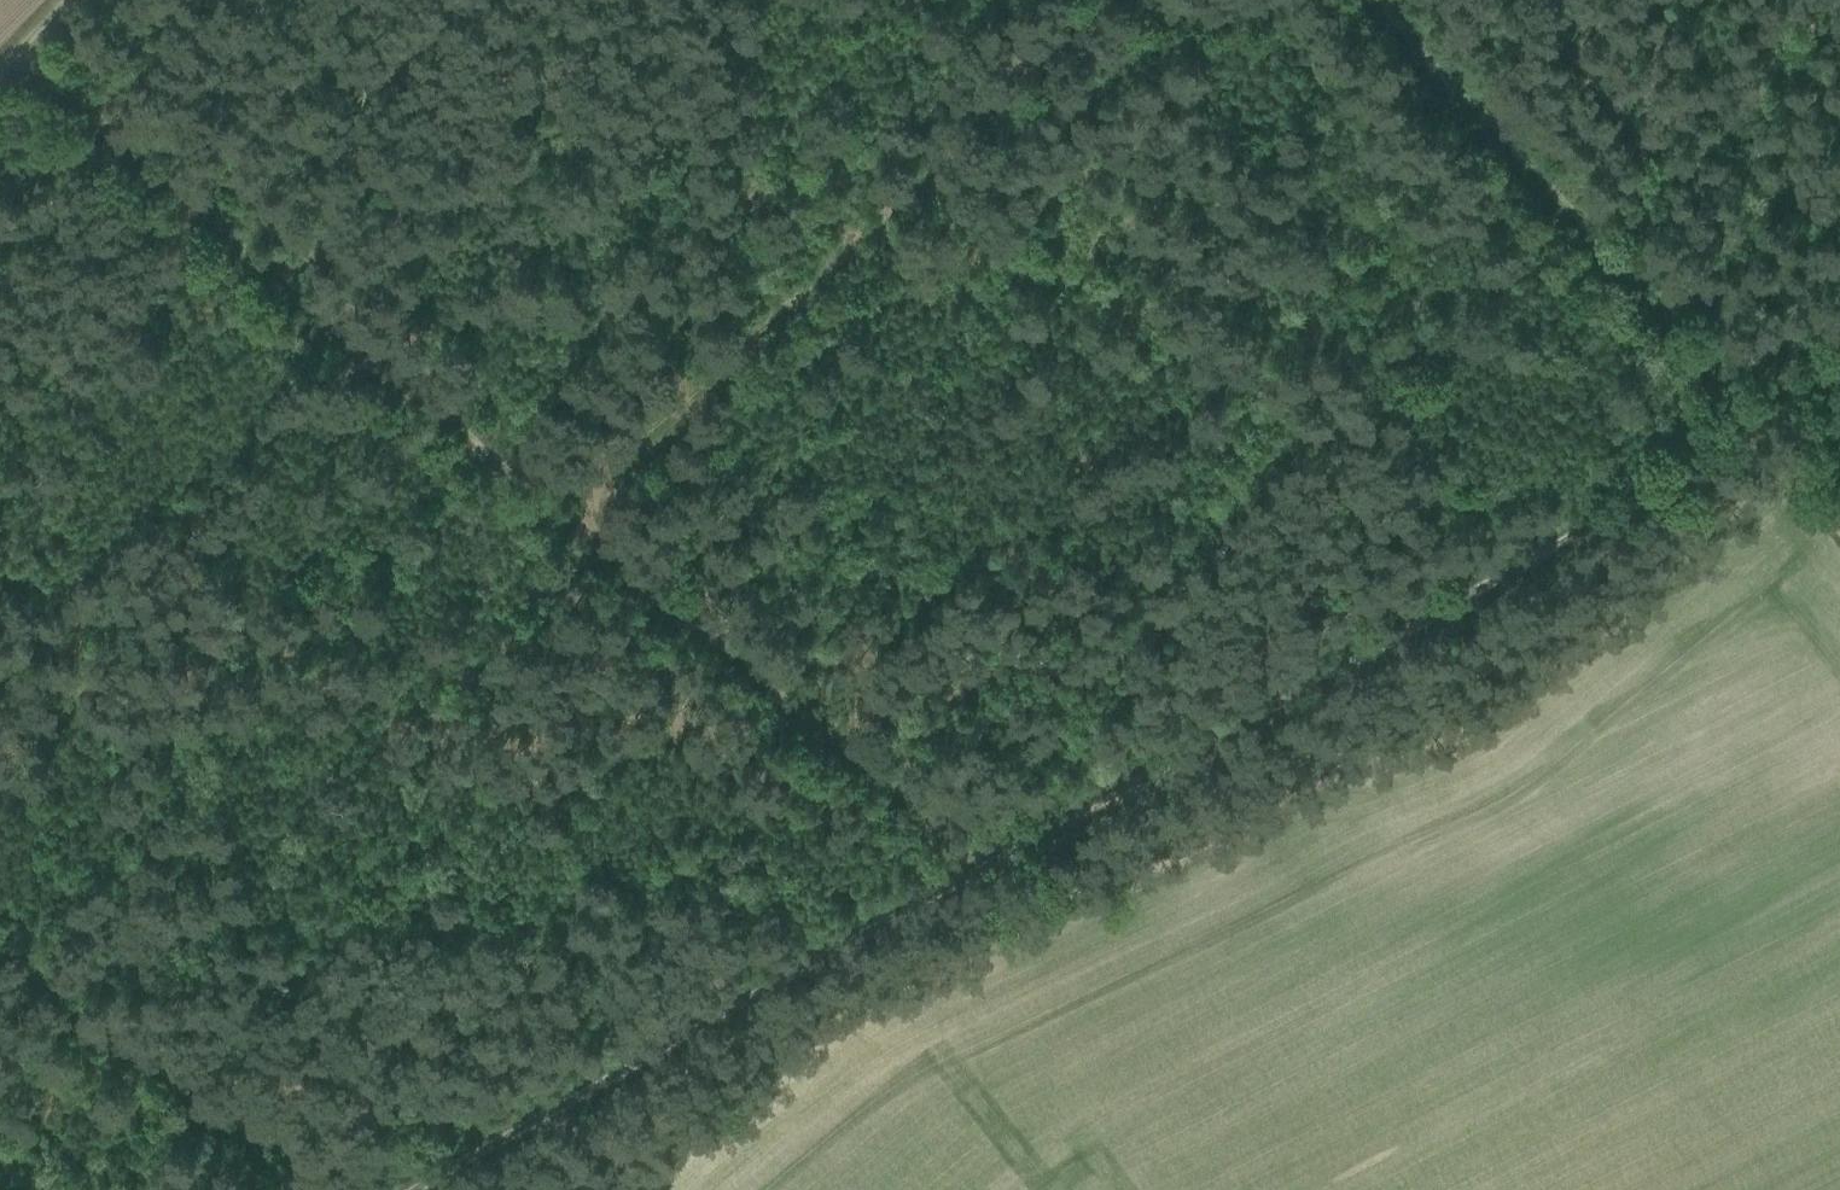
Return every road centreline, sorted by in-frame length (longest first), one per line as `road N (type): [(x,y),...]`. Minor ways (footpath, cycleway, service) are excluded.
road 1 (track): [(1757,429),(420,1189)]
road 2 (track): [(1103,0),(568,525),(162,173),(17,59),(0,75)]
road 3 (track): [(1371,0),(1757,429)]
road 4 (track): [(1839,522),(1757,429)]

